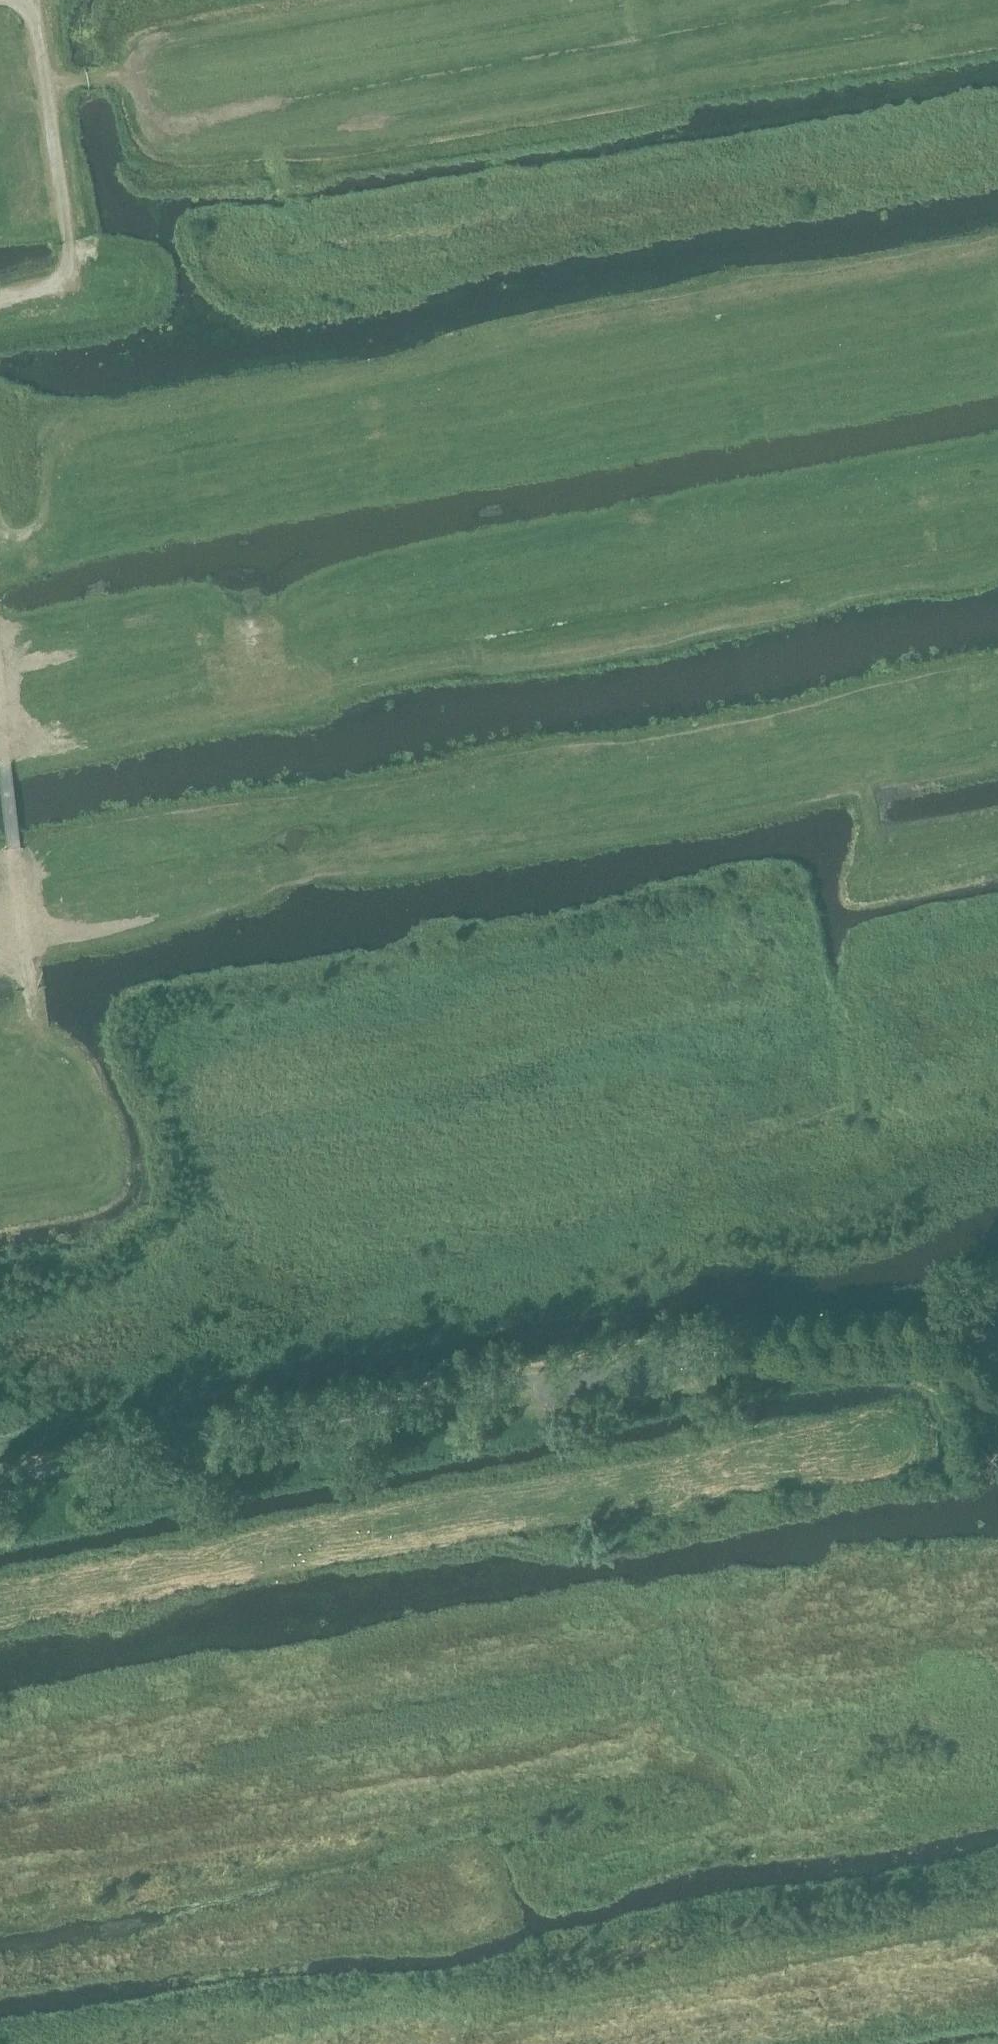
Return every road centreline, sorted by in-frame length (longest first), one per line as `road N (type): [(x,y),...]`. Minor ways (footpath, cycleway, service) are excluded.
road 1 (unclassified): [(0,1481),(723,1343)]
road 2 (track): [(17,0),(39,35),(68,264),(55,291),(0,301)]
road 3 (track): [(0,1029),(29,1018),(13,847)]
road 4 (track): [(0,724),(13,847)]

